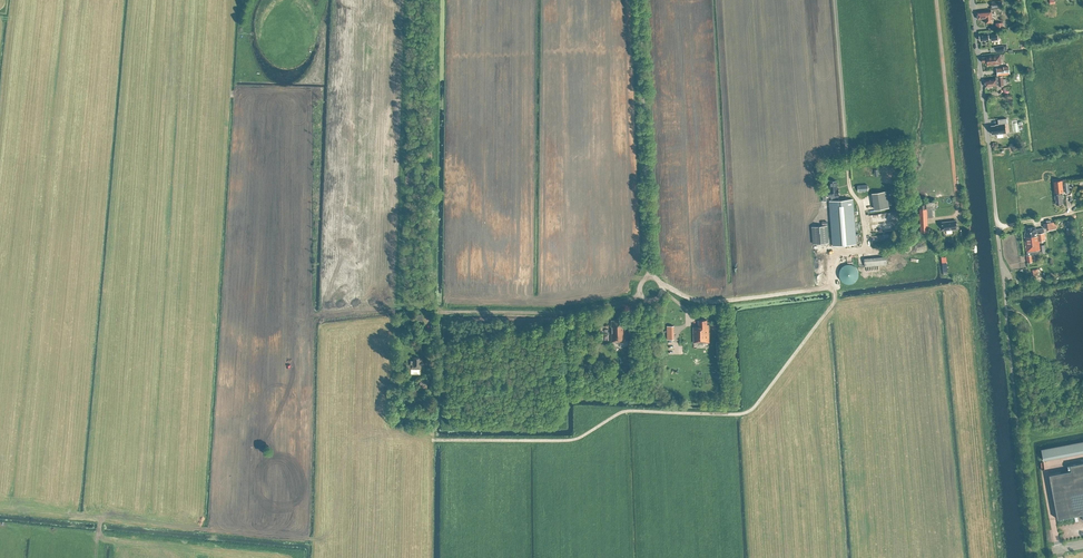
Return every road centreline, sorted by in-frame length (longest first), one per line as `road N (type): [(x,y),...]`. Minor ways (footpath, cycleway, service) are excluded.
road 1 (track): [(865,250),(832,254),(833,305),(748,412),(623,411),(568,440),(433,440)]
road 2 (unclassified): [(639,0),(650,273)]
road 3 (residential): [(998,227),(973,0)]
road 4 (track): [(958,212),(936,0)]

